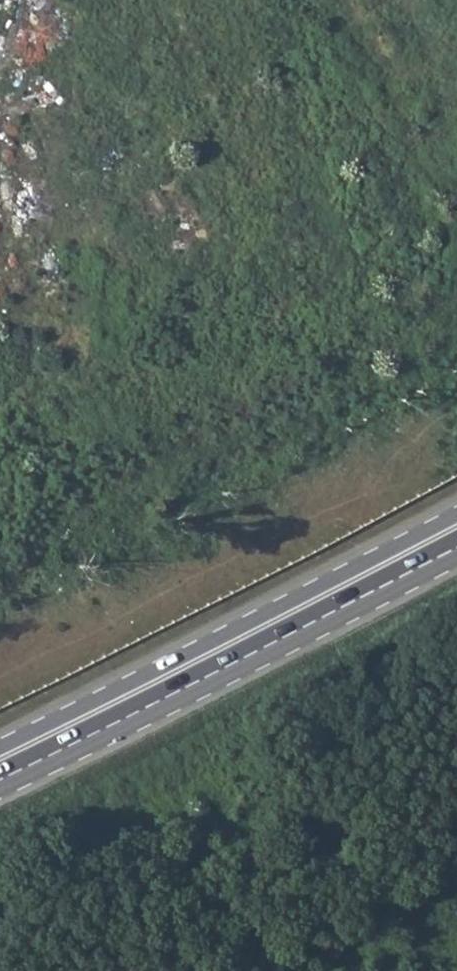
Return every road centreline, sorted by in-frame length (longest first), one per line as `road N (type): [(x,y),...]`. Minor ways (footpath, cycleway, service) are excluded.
road 1 (primary): [(456,515),(0,751)]
road 2 (primary): [(0,791),(456,557)]

